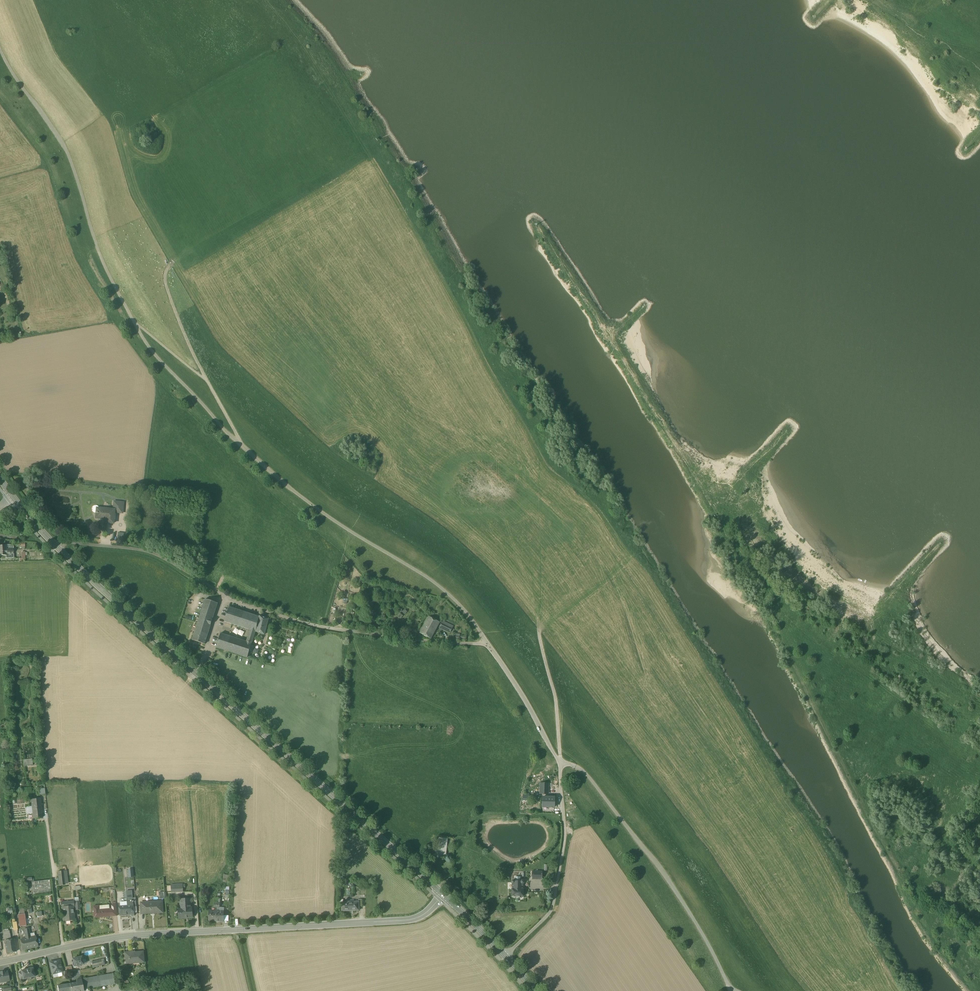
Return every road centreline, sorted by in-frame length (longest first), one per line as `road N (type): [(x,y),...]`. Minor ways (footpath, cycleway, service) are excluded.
road 1 (secondary): [(10,496),(51,544),(444,896)]
road 2 (tertiary): [(444,896),(405,920),(120,937),(0,963)]
road 3 (track): [(505,955),(550,912),(563,872),(558,715),(542,628)]
road 4 (track): [(485,642),(319,627),(212,586)]
road 5 (track): [(206,582),(155,553),(51,544)]
road 6 (track): [(485,642),(561,758)]
road 7 (secondary): [(444,896),(536,990)]

